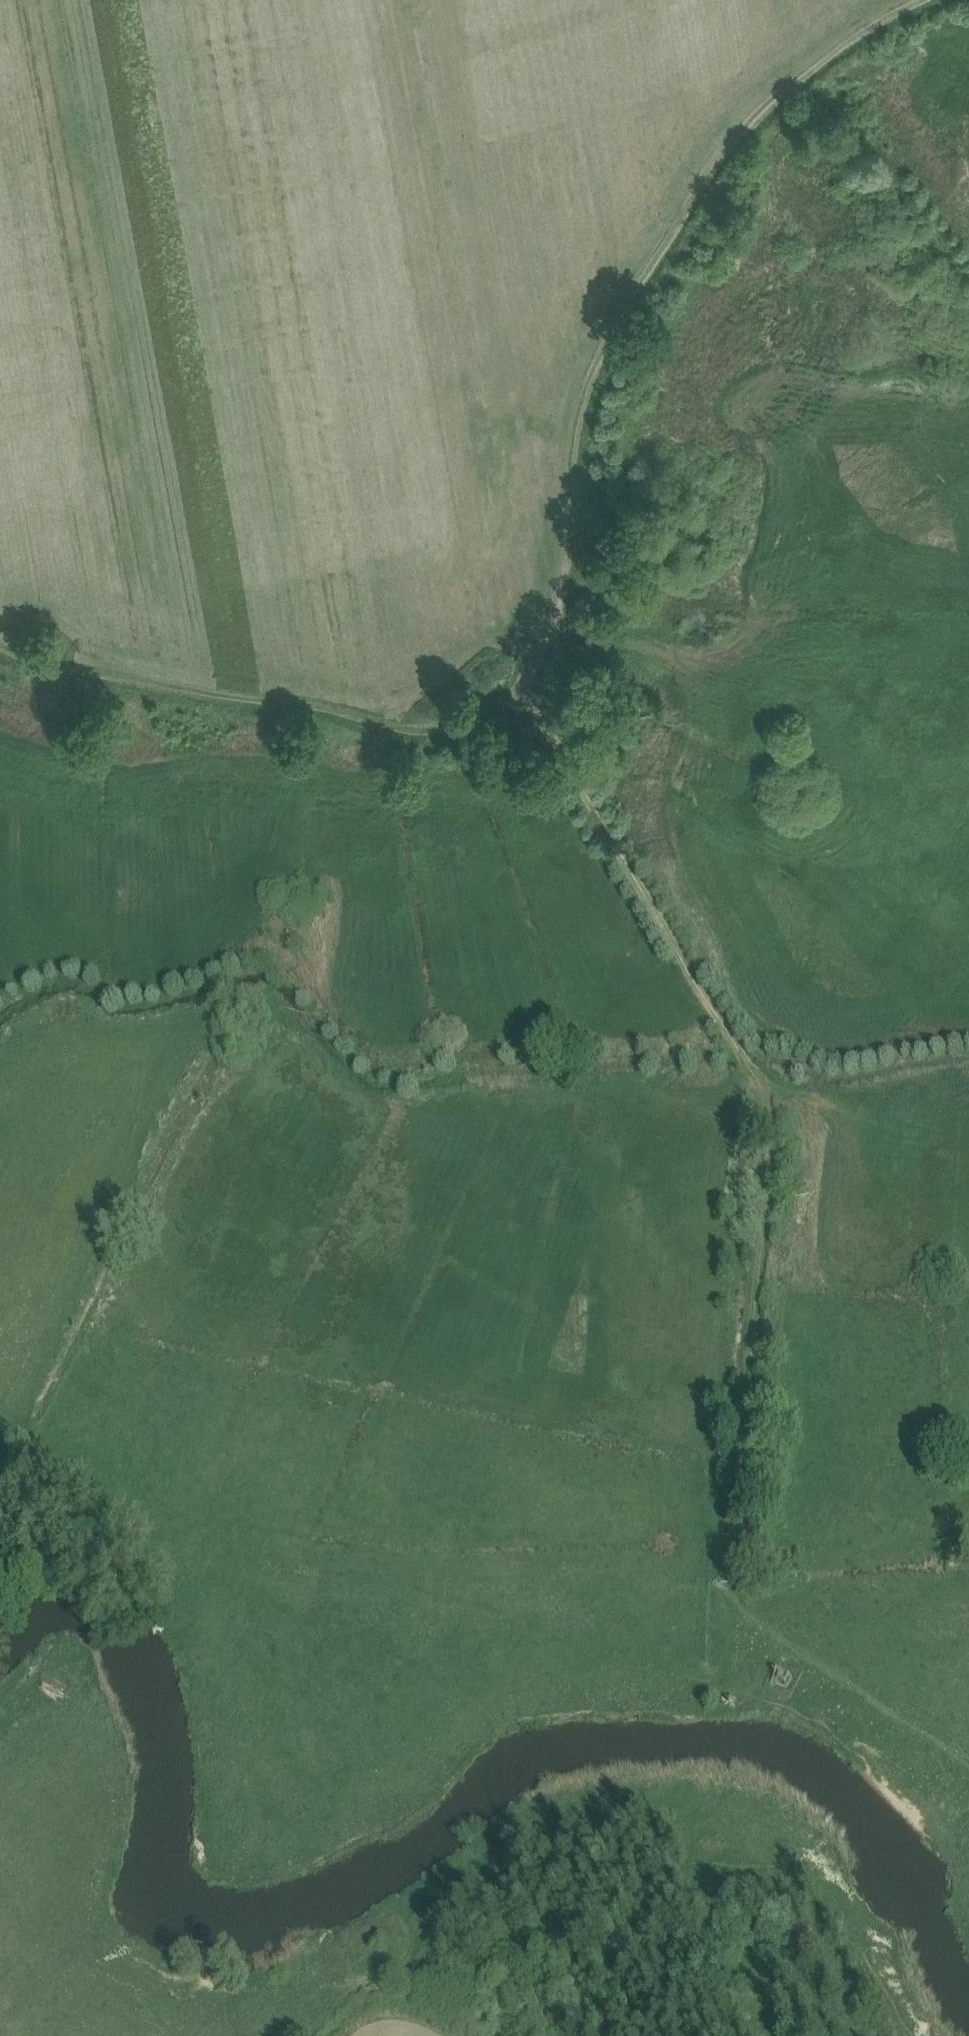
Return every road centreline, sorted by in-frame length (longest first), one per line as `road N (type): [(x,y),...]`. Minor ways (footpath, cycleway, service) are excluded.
road 1 (track): [(720,1580),(776,1115),(745,1048),(524,696)]
road 2 (track): [(915,0),(825,61),(742,139),(643,287),(588,405),(568,503),(561,608),(524,696)]
road 3 (track): [(524,696),(423,727),(177,693),(0,649)]

